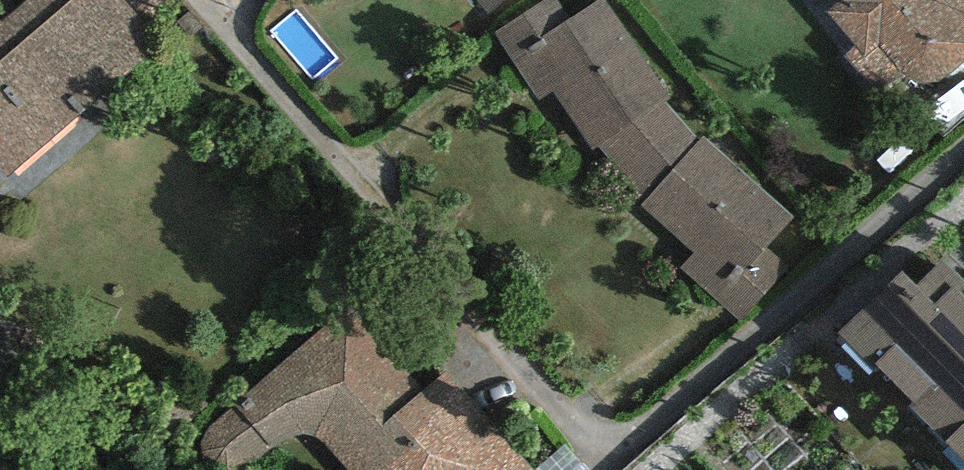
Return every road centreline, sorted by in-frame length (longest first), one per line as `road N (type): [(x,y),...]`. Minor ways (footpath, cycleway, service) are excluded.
road 1 (residential): [(192,0),(581,436),(631,446),(963,149)]

